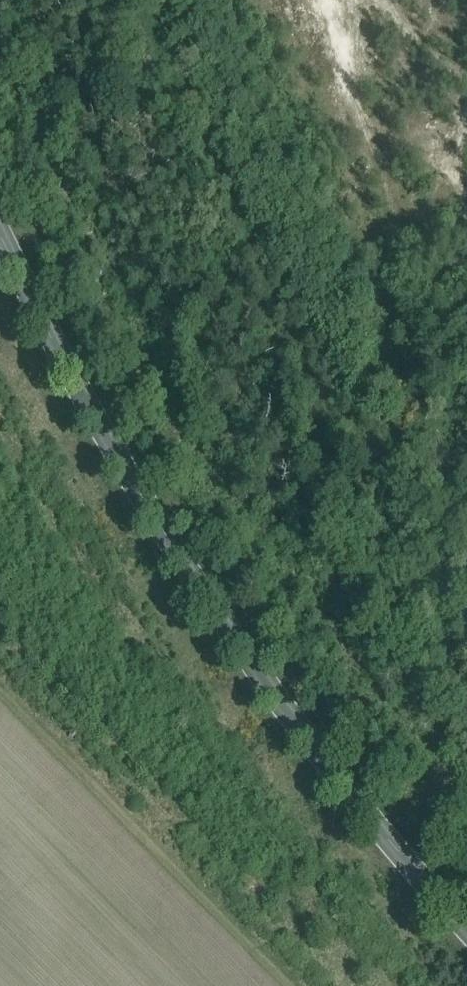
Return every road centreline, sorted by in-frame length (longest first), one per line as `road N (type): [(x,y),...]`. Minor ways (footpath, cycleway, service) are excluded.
road 1 (tertiary): [(466,933),(259,687),(104,437),(0,232)]

